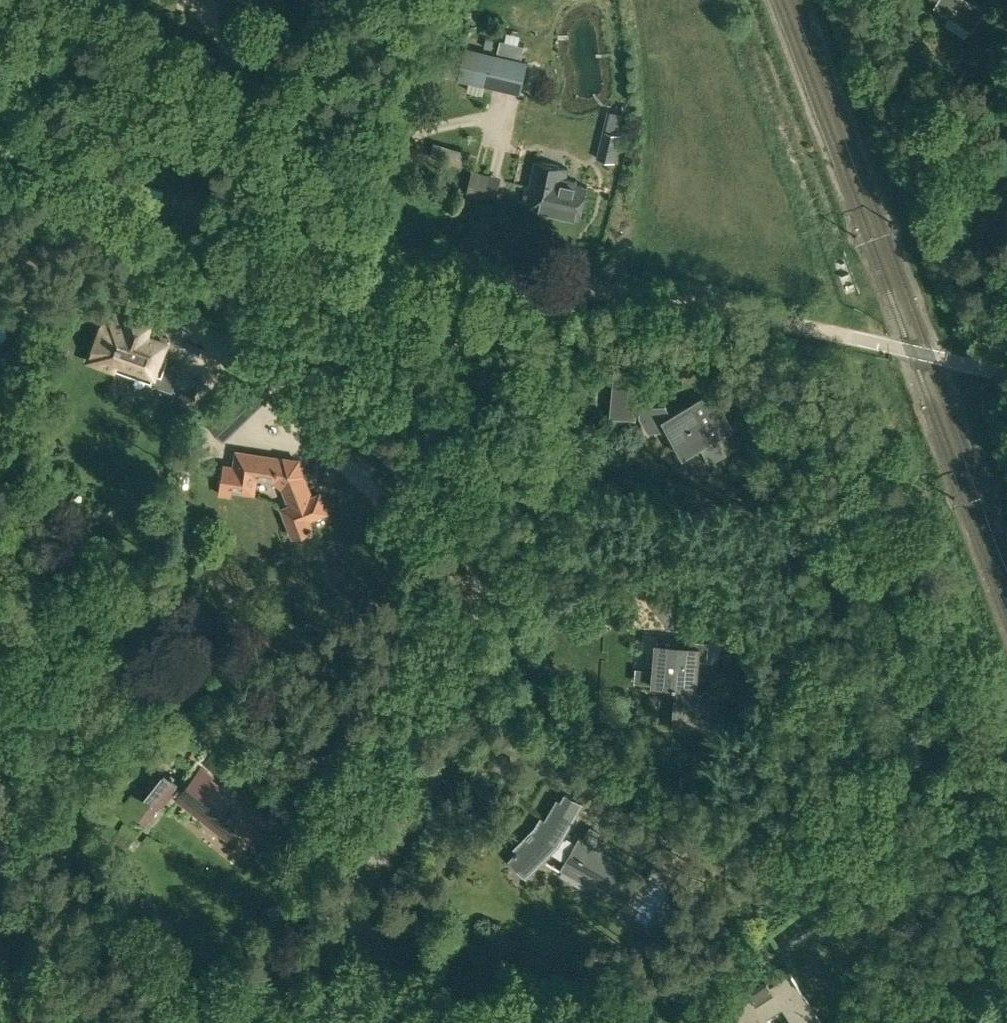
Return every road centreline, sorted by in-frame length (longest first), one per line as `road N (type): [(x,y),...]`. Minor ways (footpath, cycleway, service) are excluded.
road 1 (track): [(1006,375),(387,252),(0,152)]
road 2 (residential): [(432,411),(472,561),(463,688),(428,781),(346,904)]
road 3 (residential): [(305,233),(385,331),(432,411)]
road 4 (residential): [(432,411),(447,360),(482,325),(569,285)]
road 5 (residential): [(346,904),(309,942),(198,1022)]
road 6 (unclassified): [(486,1022),(346,904)]

